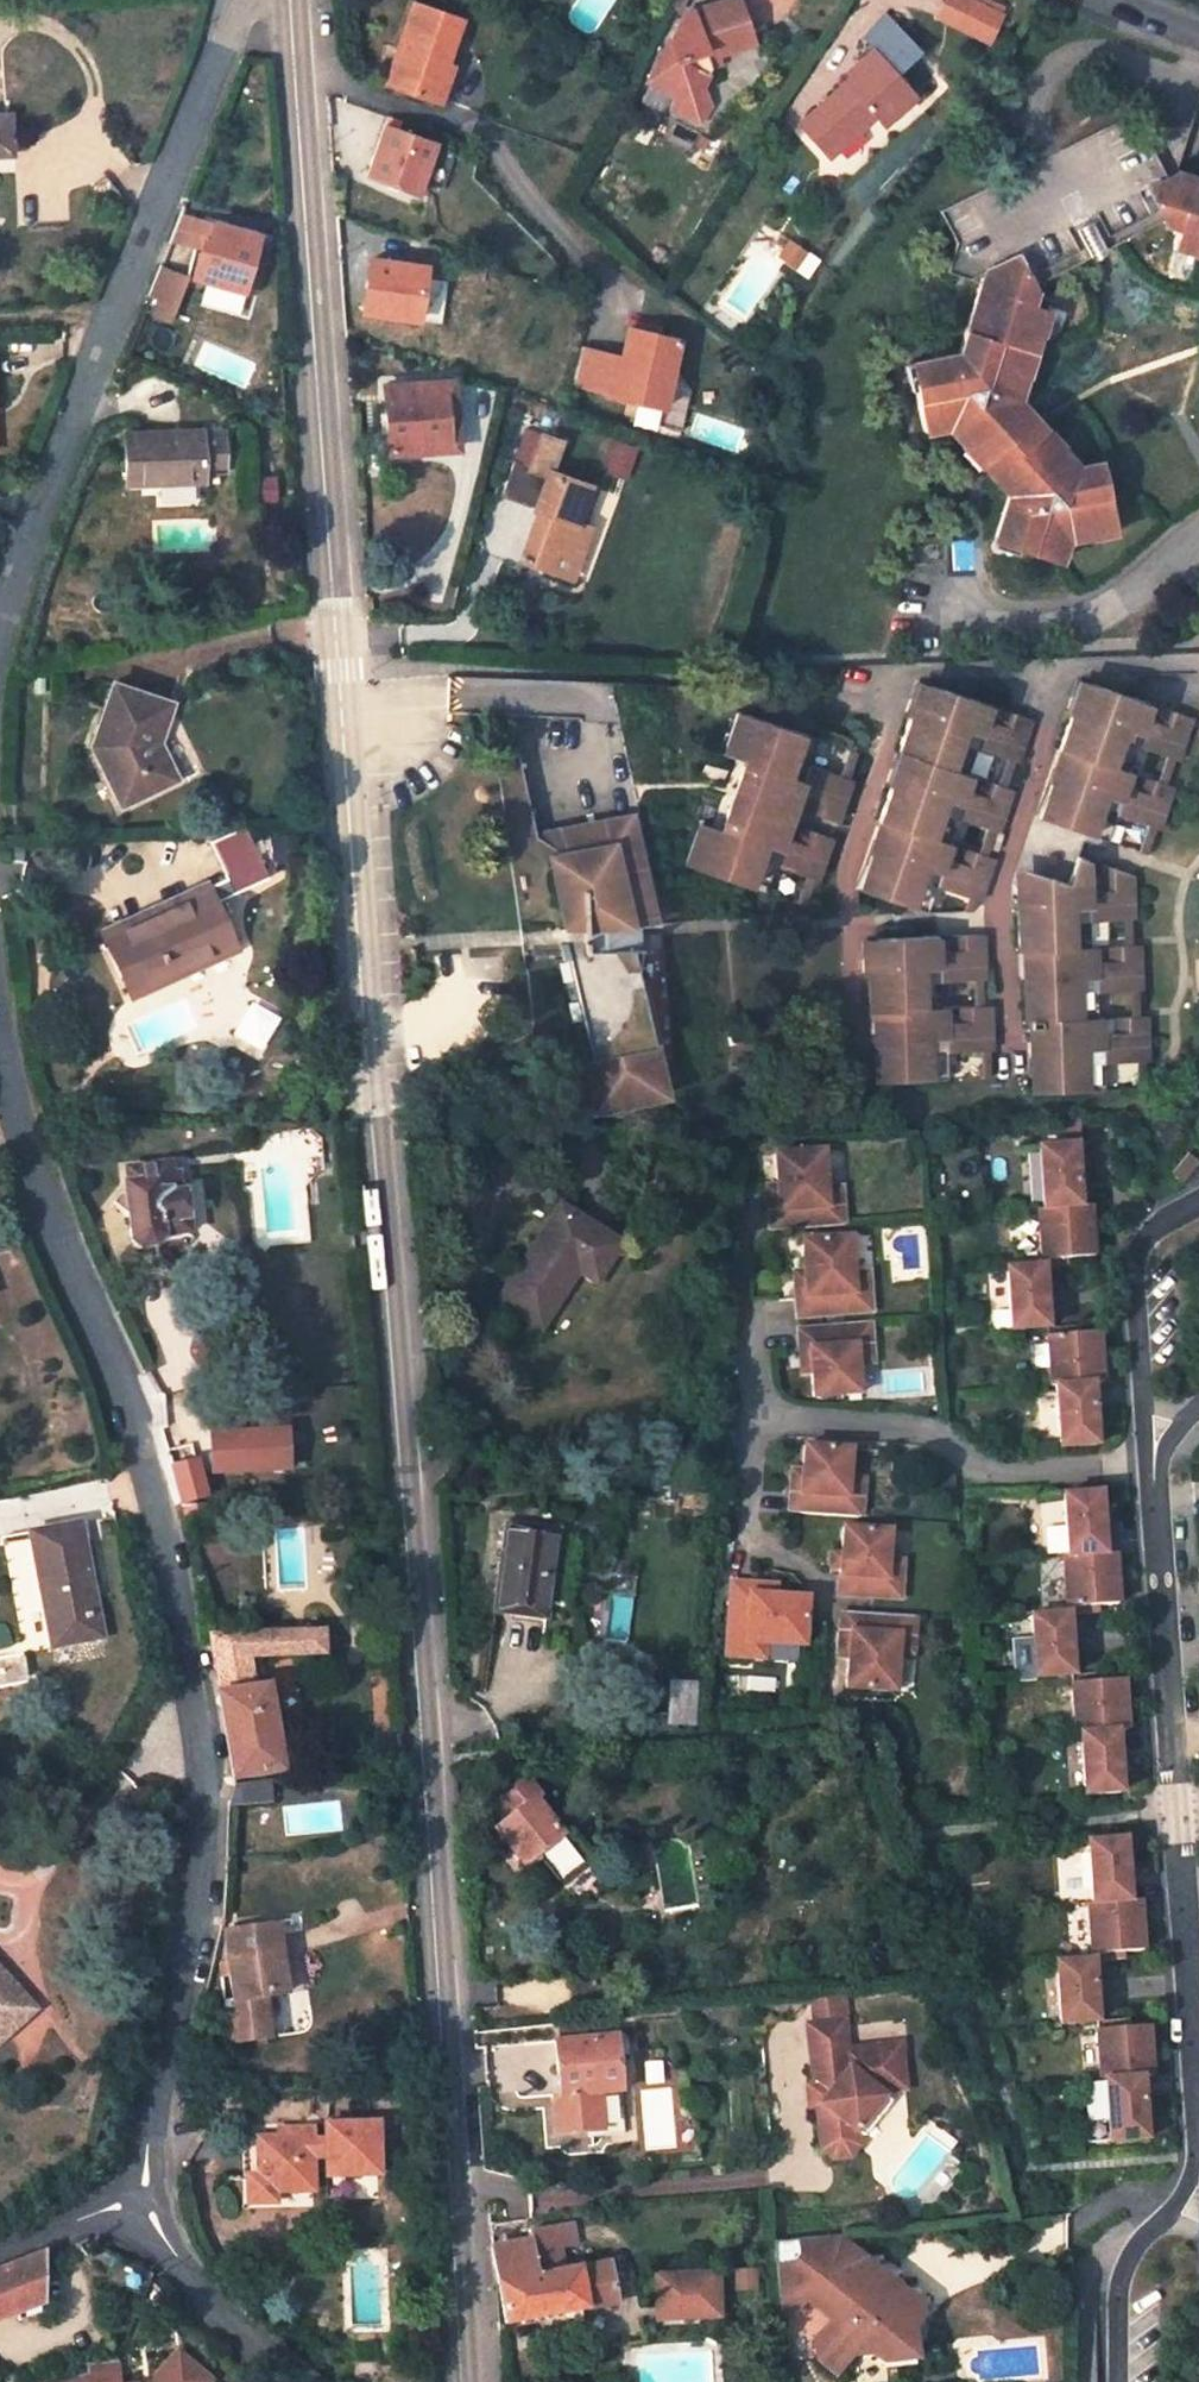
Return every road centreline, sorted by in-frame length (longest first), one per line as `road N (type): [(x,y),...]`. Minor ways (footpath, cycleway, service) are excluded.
road 1 (tertiary): [(463,2381),(424,1760),(291,0)]
road 2 (residential): [(0,1023),(49,1205),(186,1612),(202,1686),(199,1887),(146,2134),(141,2197)]
road 3 (residential): [(244,0),(51,485),(0,641)]
road 4 (residential): [(1161,1557),(1198,2087)]
road 5 (residential): [(141,2197),(174,2252),(307,2381)]
road 6 (residential): [(1198,1199),(1137,1248),(1142,1388)]
road 7 (residential): [(1142,1388),(1149,1509),(1161,1557)]
road 8 (residential): [(1156,2222),(1120,2278),(1119,2381)]
road 9 (residential): [(1161,1557),(1165,1447),(1197,1413)]
road 10 (residential): [(141,2197),(0,2247)]

